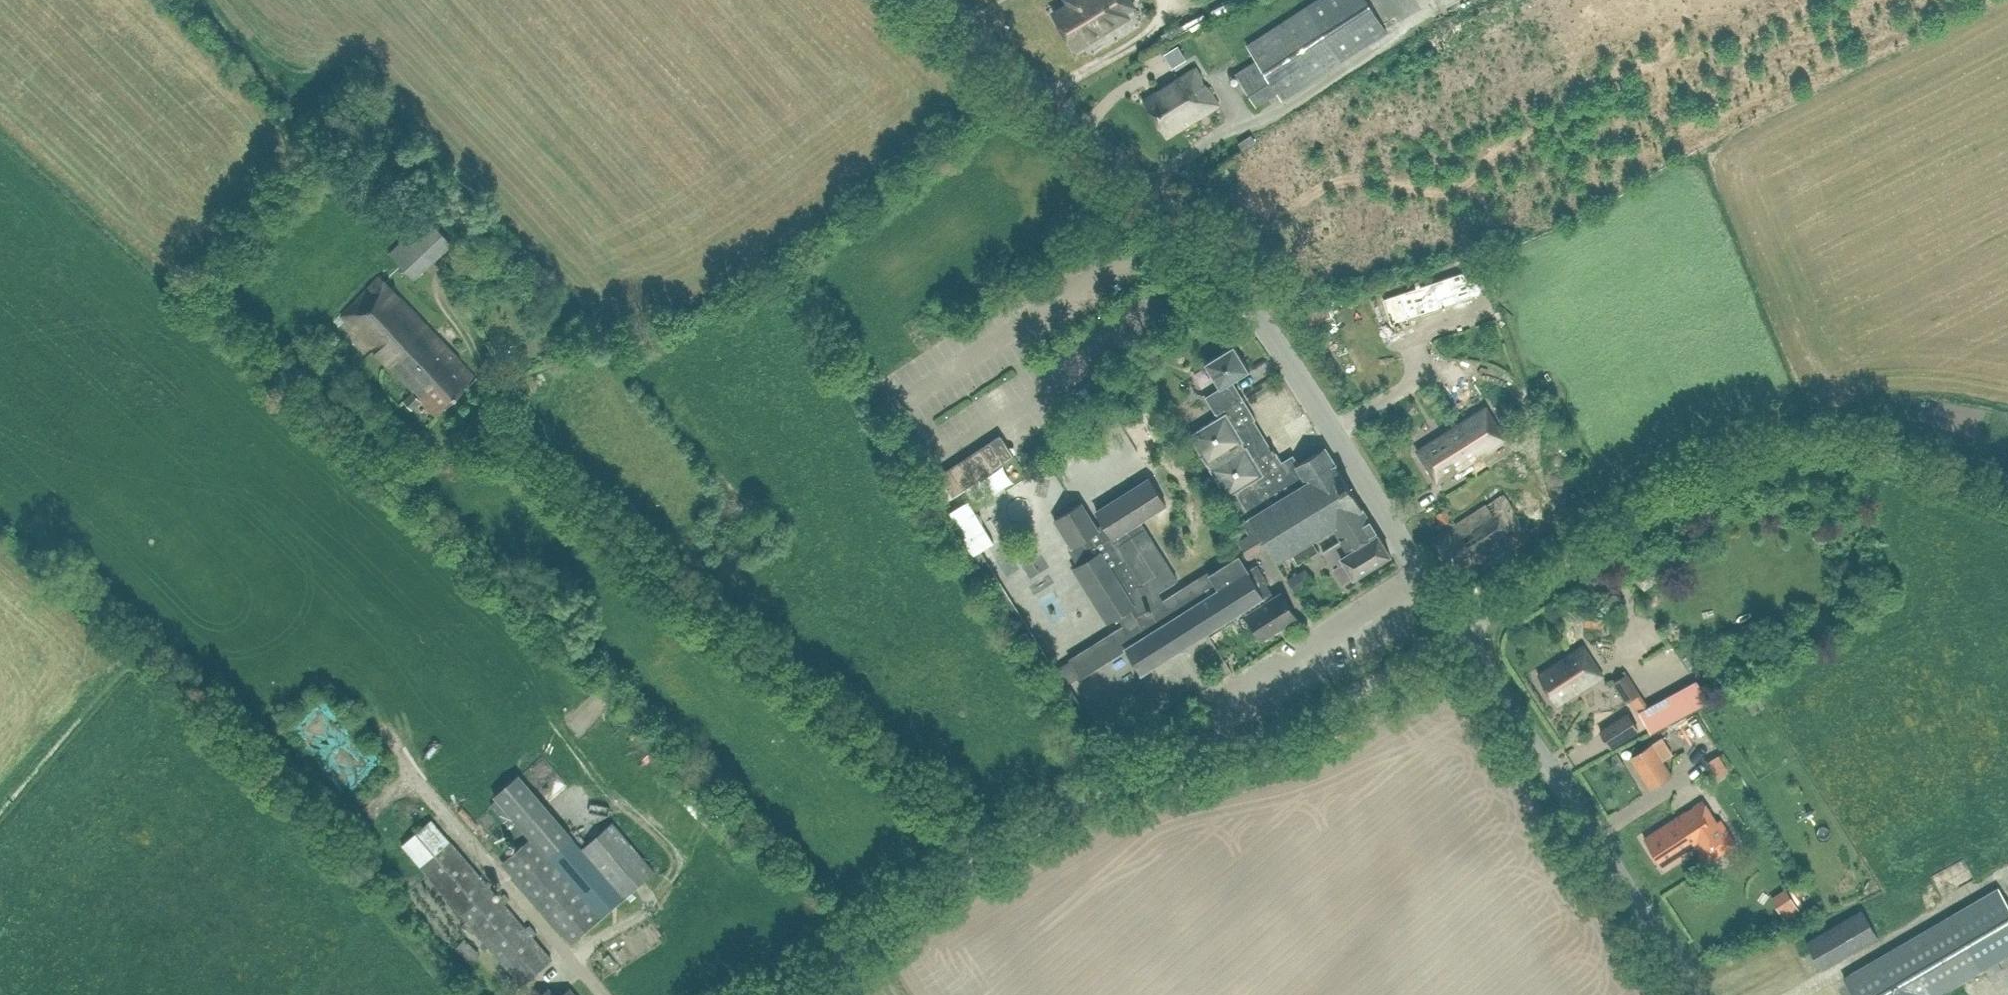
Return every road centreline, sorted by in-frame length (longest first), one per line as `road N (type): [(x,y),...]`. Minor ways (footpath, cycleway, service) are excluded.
road 1 (unclassified): [(1460,628),(1320,405),(1223,270),(941,0)]
road 2 (unclassified): [(773,994),(1107,781),(1304,722),(1460,628)]
road 3 (unclassified): [(1460,628),(1705,477),(1777,451),(1876,454),(2007,506)]
road 4 (unclassified): [(1697,994),(1460,628)]

